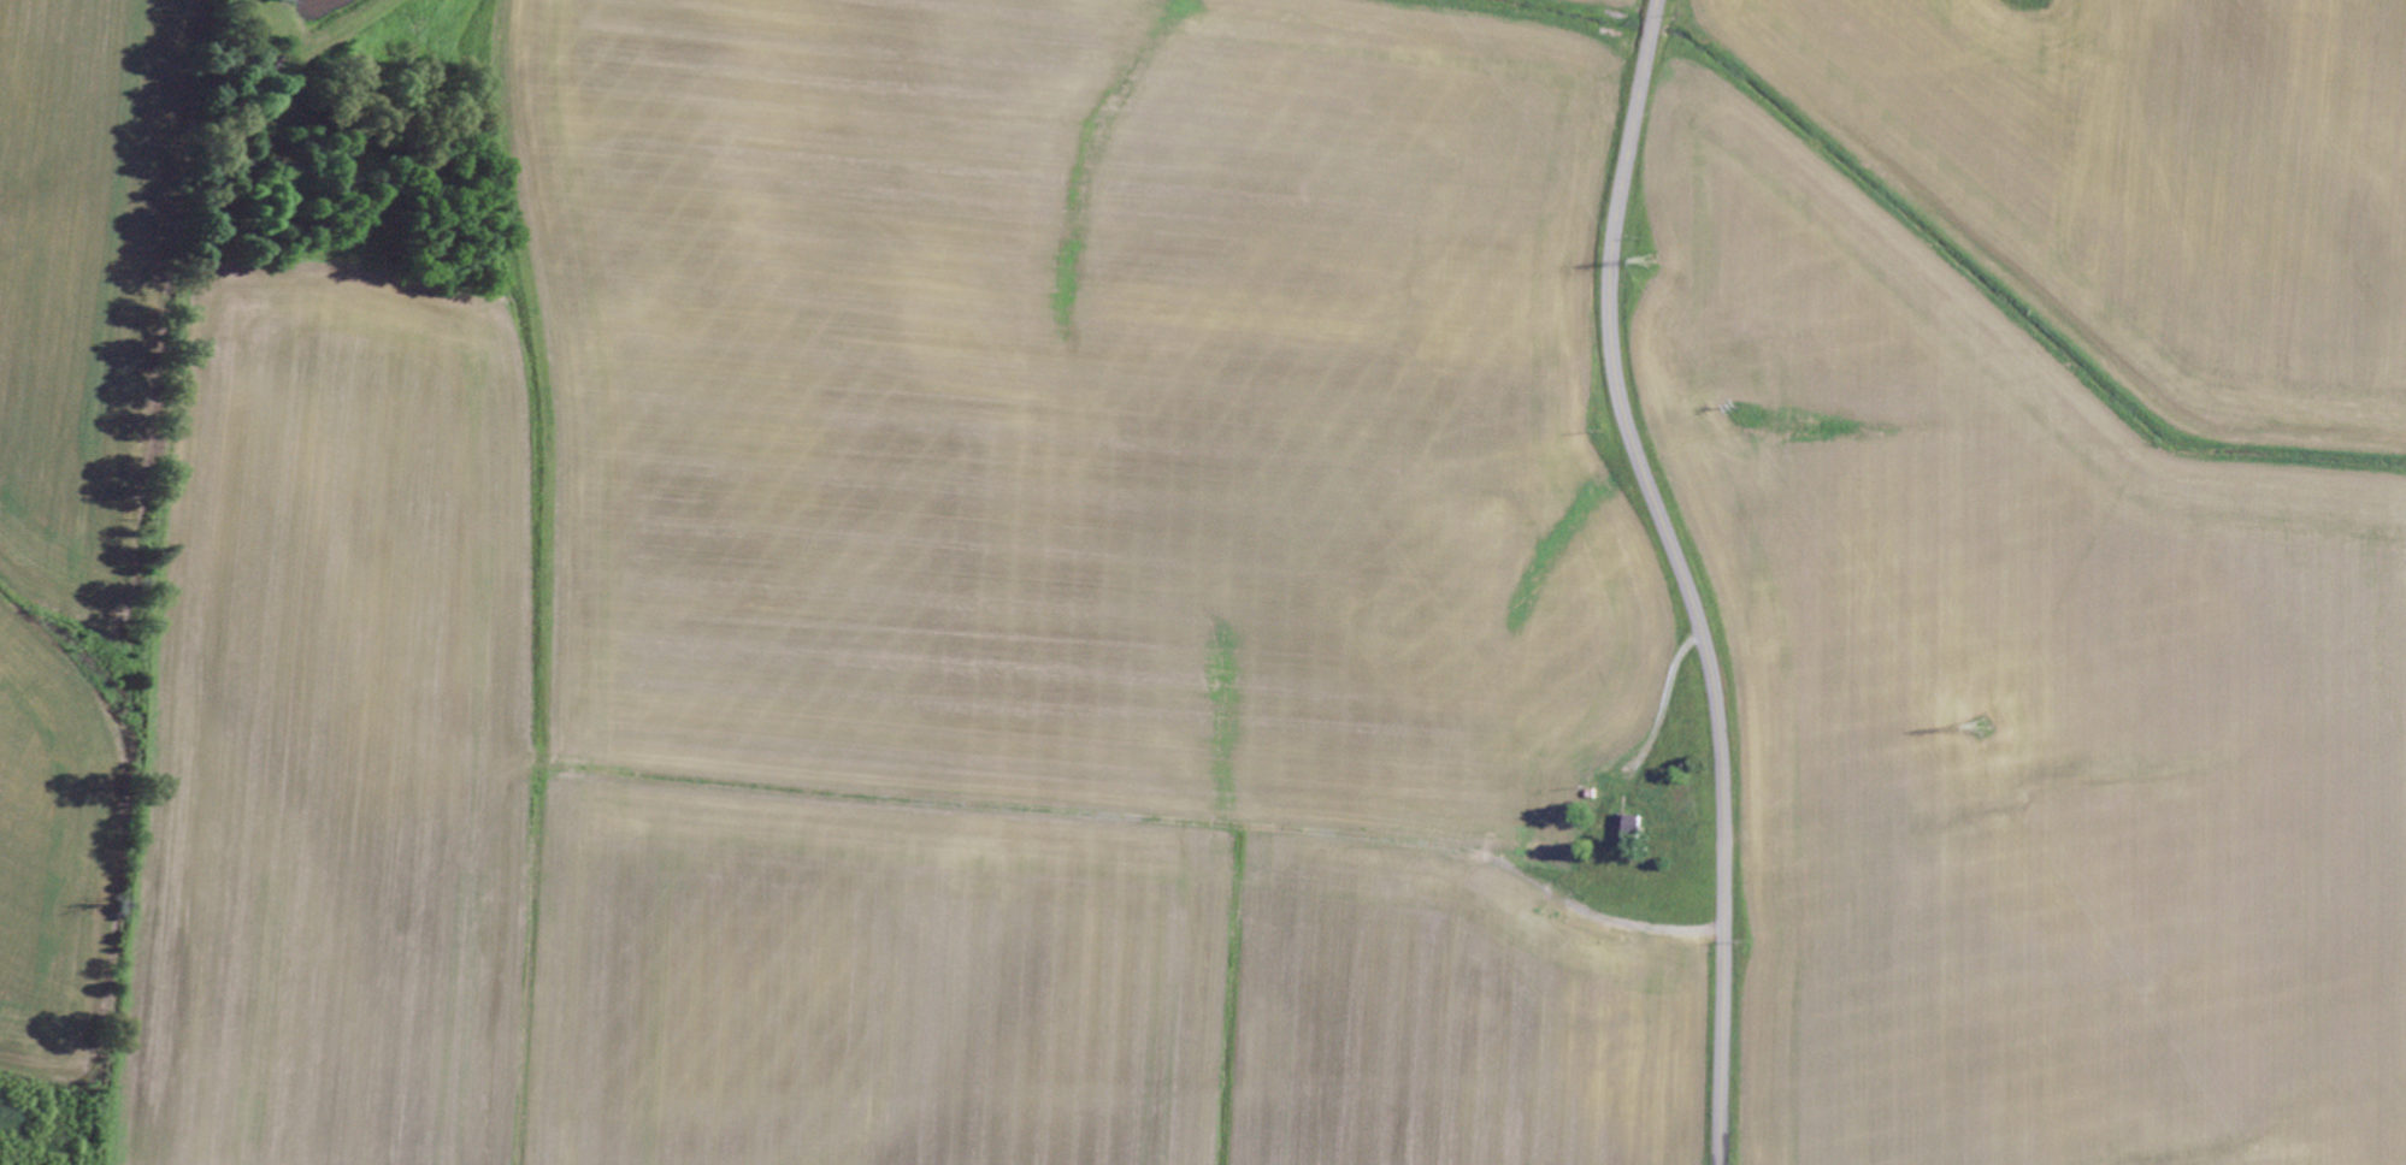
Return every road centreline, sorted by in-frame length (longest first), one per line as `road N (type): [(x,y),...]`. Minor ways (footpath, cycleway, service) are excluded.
road 1 (tertiary): [(1722,1164),(1722,734),(1705,635),(1624,401),(1614,315),(1622,207),(1661,0)]

